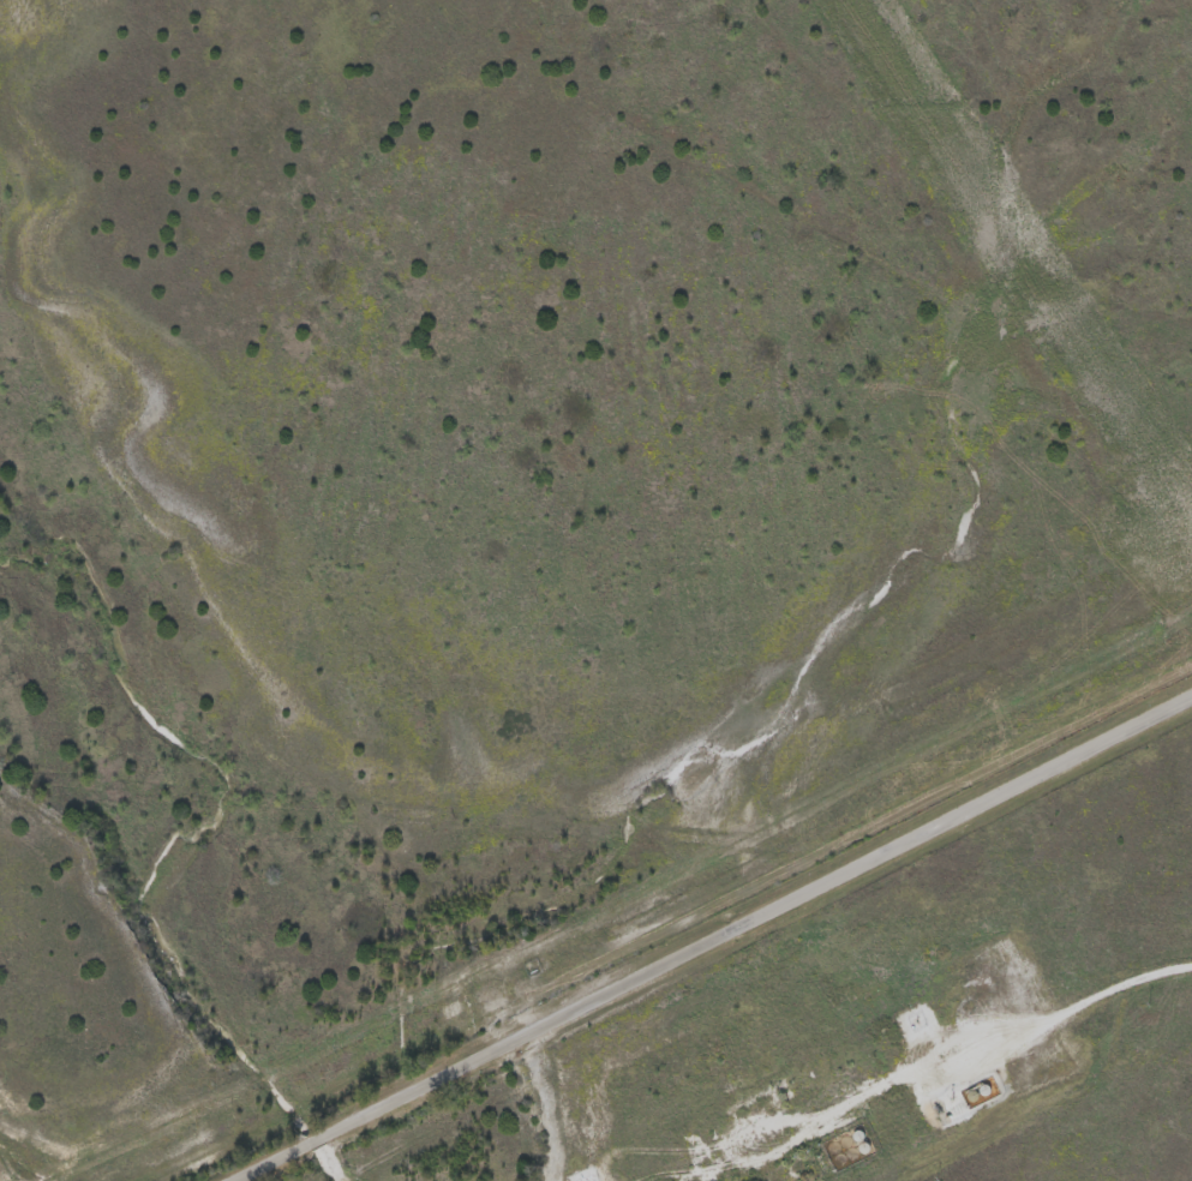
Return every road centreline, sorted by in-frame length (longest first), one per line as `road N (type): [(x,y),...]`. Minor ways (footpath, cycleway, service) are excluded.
road 1 (residential): [(225,1180),(1191,692)]
road 2 (residential): [(592,994),(333,370)]
road 3 (residential): [(846,131),(1124,727)]
road 4 (residential): [(333,370),(846,131)]

